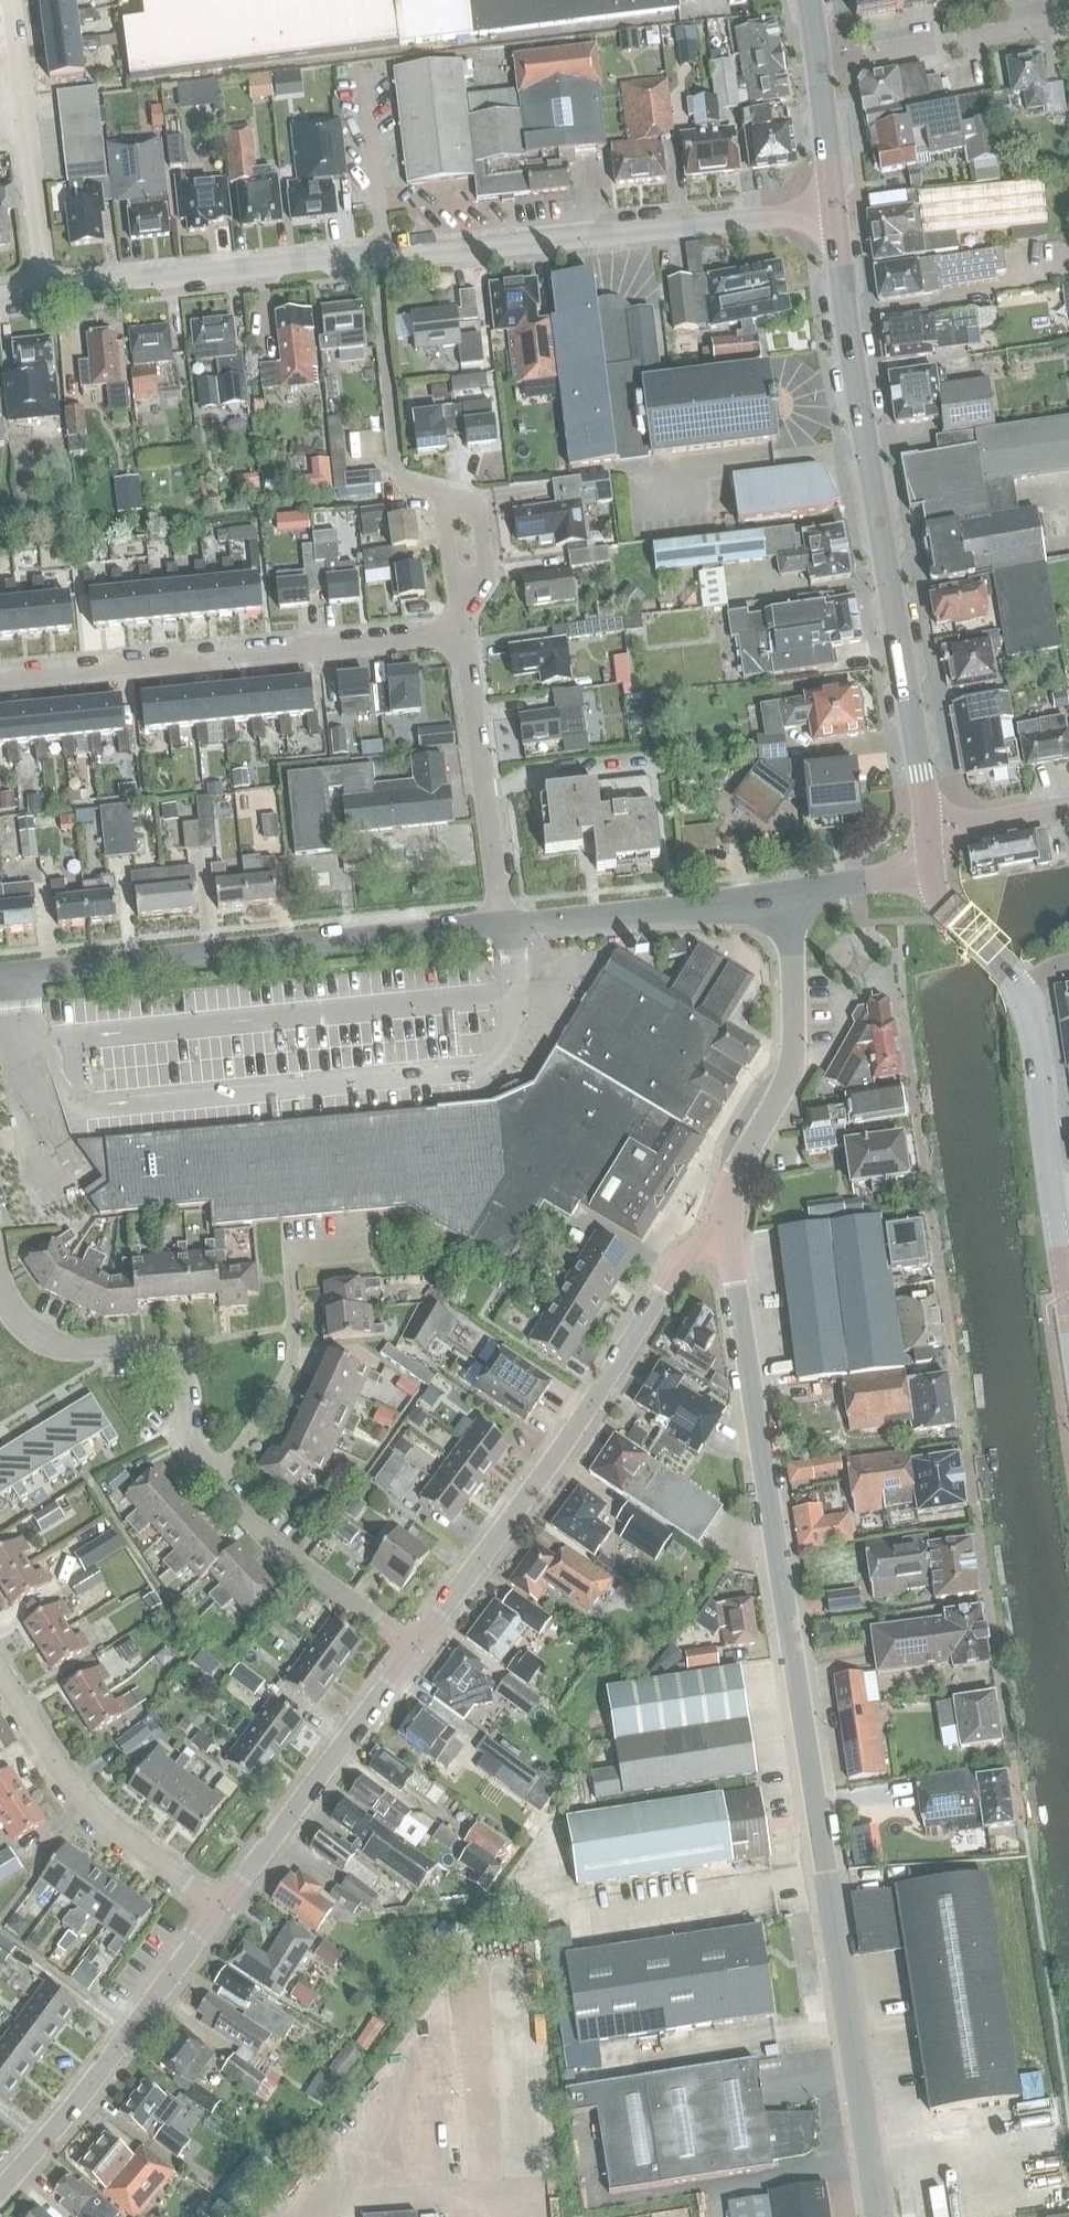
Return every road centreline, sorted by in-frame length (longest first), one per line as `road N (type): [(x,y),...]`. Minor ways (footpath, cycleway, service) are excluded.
road 1 (tertiary): [(878,2216),(730,1239)]
road 2 (secondary): [(929,833),(835,212)]
road 3 (residential): [(418,1651),(289,1556),(208,1475),(188,1444),(185,1387),(171,1361),(147,1349),(57,1346),(23,1323),(0,1280)]
road 4 (residential): [(418,1651),(682,1259),(730,1239)]
road 5 (residential): [(0,974),(504,925)]
road 6 (residential): [(0,679),(464,634)]
road 7 (unclassified): [(373,264),(835,212)]
road 8 (residential): [(0,2191),(168,1980),(220,1901)]
road 9 (tertiary): [(730,1239),(737,1172),(795,1048),(790,899)]
road 10 (unclassified): [(48,297),(373,264)]
road 11 (residential): [(220,1901),(418,1651)]
road 12 (residential): [(220,1901),(116,1826),(44,1755),(0,1678)]
road 13 (secondary): [(1026,992),(1067,1295)]
road 14 (residential): [(48,297),(8,0)]
road 15 (residential): [(504,925),(464,634)]
road 16 (residential): [(504,925),(790,899)]
road 17 (residential): [(373,264),(401,482),(444,507)]
road 18 (residential): [(817,66),(1068,21)]
road 19 (secondary): [(1026,992),(949,916),(931,869)]
road 20 (residential): [(461,608),(490,569),(488,523),(478,507),(444,507)]
road 21 (secondary): [(835,212),(817,66)]
road 22 (tertiary): [(790,899),(931,869)]
road 23 (tertiary): [(929,833),(1068,807)]

